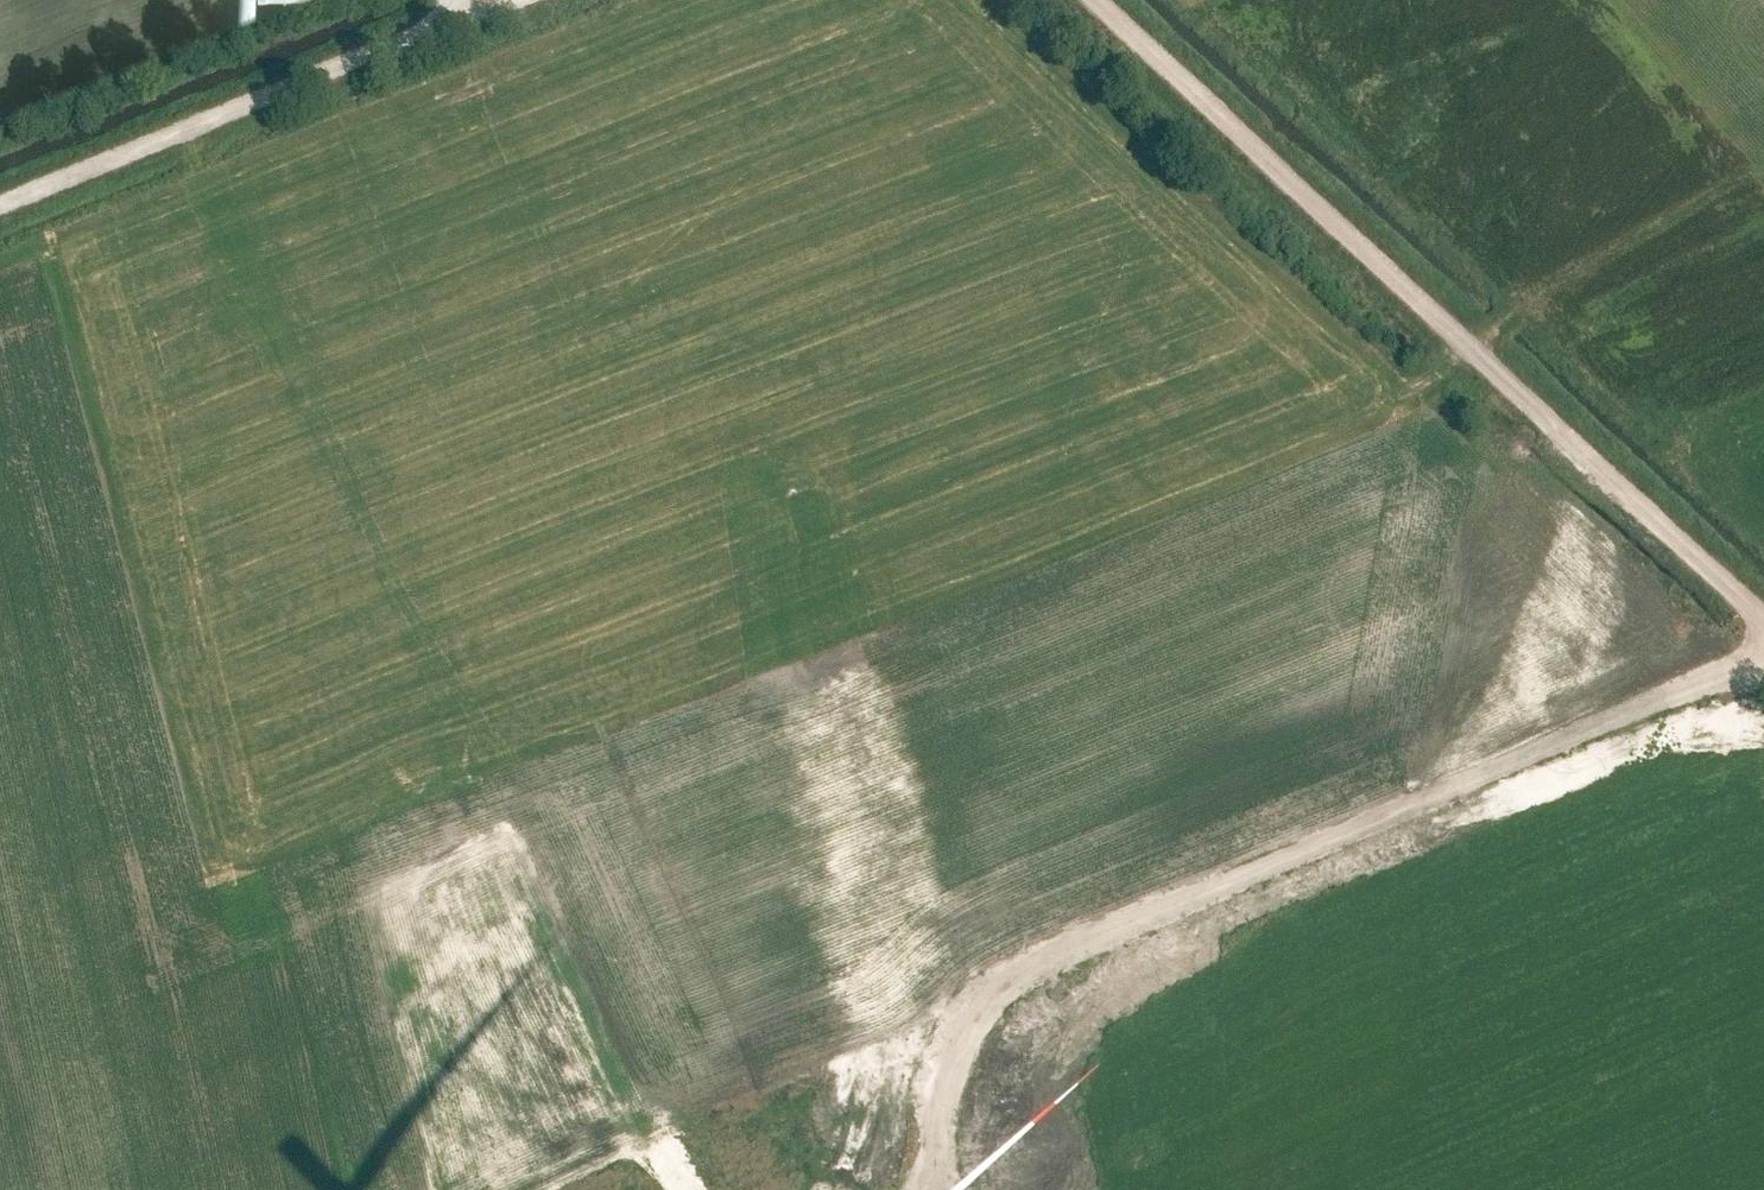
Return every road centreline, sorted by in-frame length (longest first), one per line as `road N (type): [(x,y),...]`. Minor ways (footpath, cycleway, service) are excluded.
road 1 (track): [(1763,647),(992,983),(948,1089),(942,1189)]
road 2 (unclassified): [(1103,0),(1763,617)]
road 3 (track): [(0,209),(485,19)]

